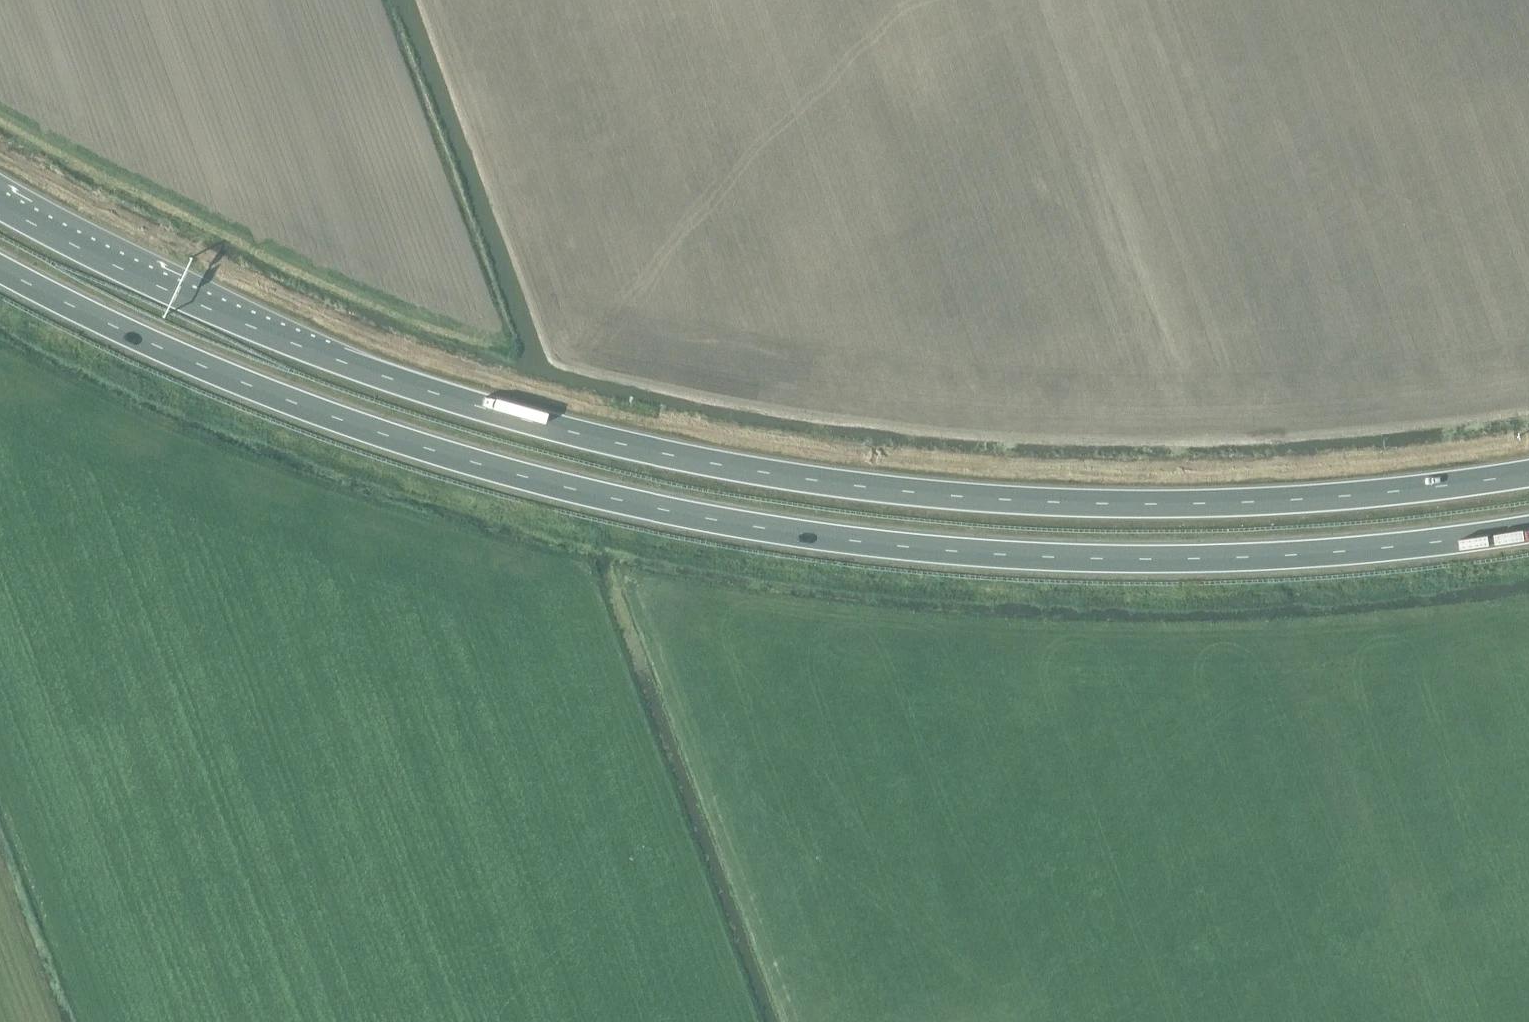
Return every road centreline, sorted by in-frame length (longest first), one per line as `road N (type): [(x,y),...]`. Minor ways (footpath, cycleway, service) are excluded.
road 1 (trunk): [(1528,473),(1343,496),(1111,504),(891,490),(685,458),(567,432),(359,367),(0,202)]
road 2 (trunk): [(0,265),(241,381),(395,438),(557,484),(823,537),(1014,554),(1176,557),(1403,545),(1528,529)]

